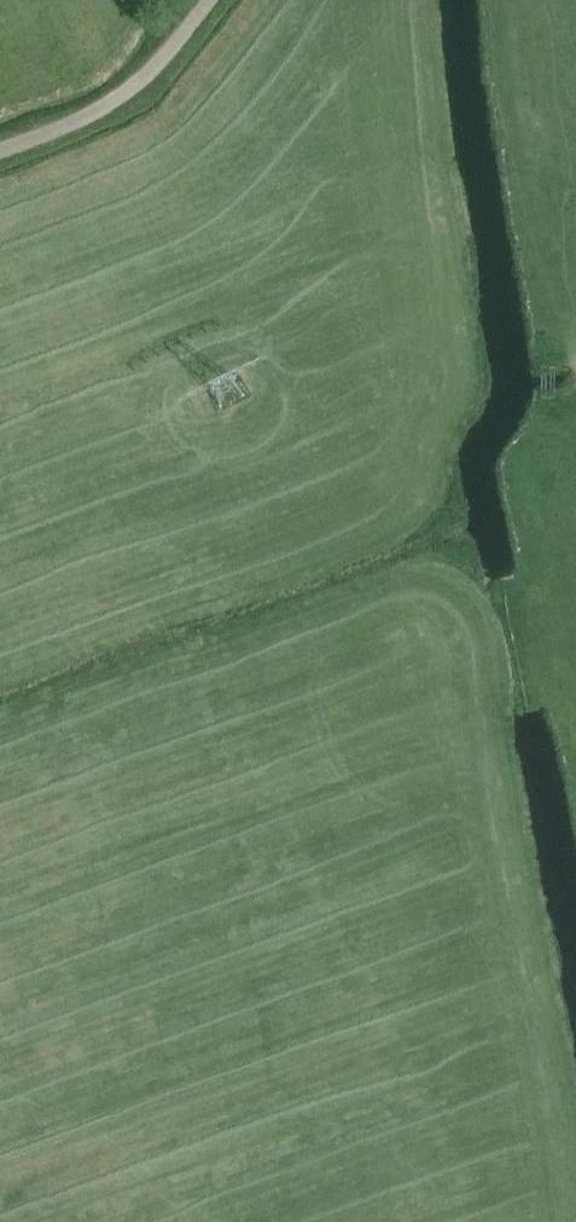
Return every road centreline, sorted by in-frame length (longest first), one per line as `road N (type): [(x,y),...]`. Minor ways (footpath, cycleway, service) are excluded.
road 1 (track): [(0,155),(108,114),(160,69),(211,0)]

